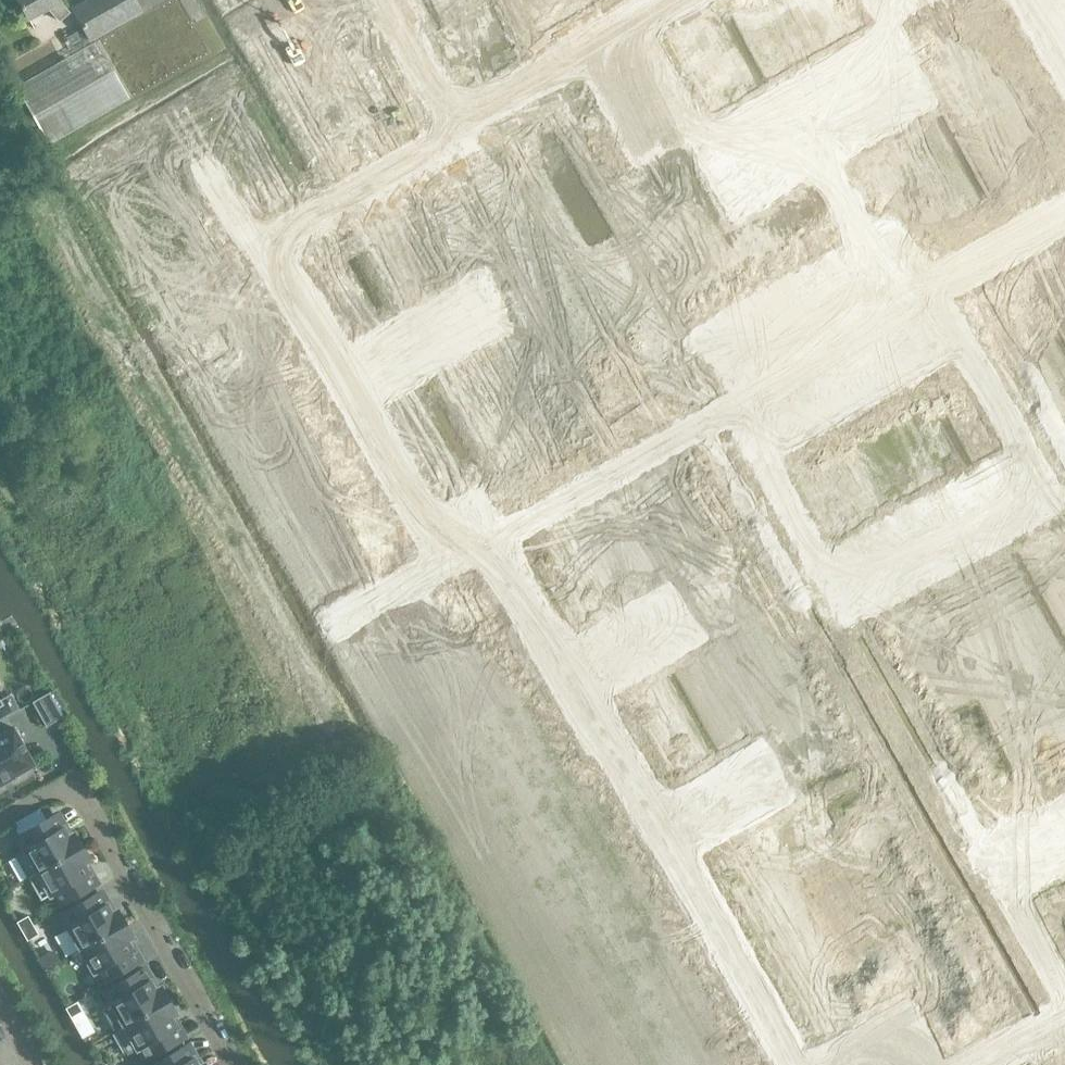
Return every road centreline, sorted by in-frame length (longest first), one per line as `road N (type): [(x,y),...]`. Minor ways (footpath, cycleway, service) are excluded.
road 1 (residential): [(494,552),(790,1064)]
road 2 (residential): [(230,1064),(69,782),(0,820)]
road 3 (residential): [(275,248),(426,527),(494,552)]
road 4 (residential): [(999,877),(840,594)]
road 5 (residential): [(699,340),(899,226),(934,287)]
road 6 (residential): [(695,0),(462,138)]
road 7 (residential): [(494,552),(699,432)]
road 8 (residential): [(963,343),(761,452)]
road 9 (residential): [(840,594),(1039,483)]
road 10 (residential): [(462,138),(275,248)]
road 11 (residential): [(840,594),(761,452)]
road 12 (residential): [(963,343),(1039,483)]
road 13 (residential): [(462,138),(384,0)]
road 14 (residential): [(934,287),(1064,216)]
road 15 (residential): [(197,149),(246,242),(275,248)]
road 16 (residential): [(1064,995),(999,877)]

